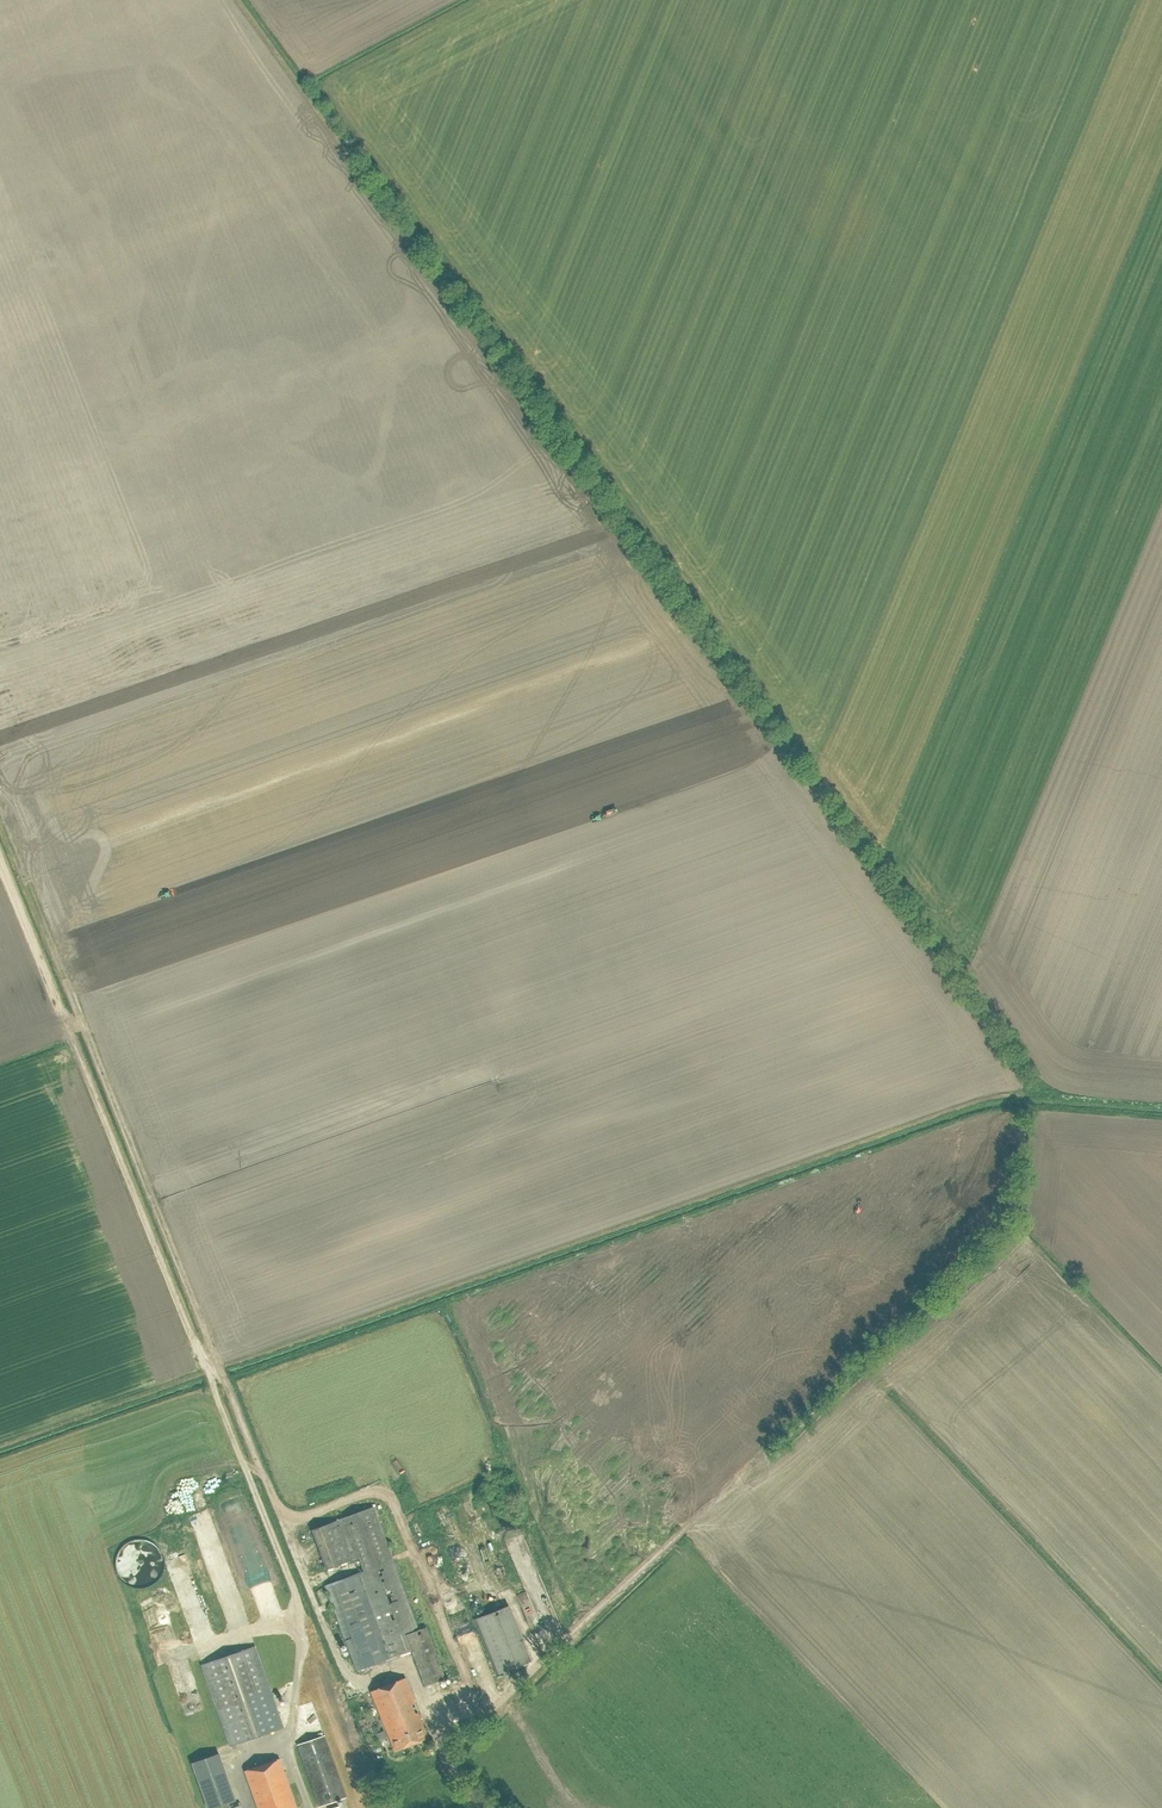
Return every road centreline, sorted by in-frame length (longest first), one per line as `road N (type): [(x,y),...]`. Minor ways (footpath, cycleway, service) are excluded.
road 1 (track): [(195,1343),(0,856)]
road 2 (track): [(445,1750),(680,1527)]

